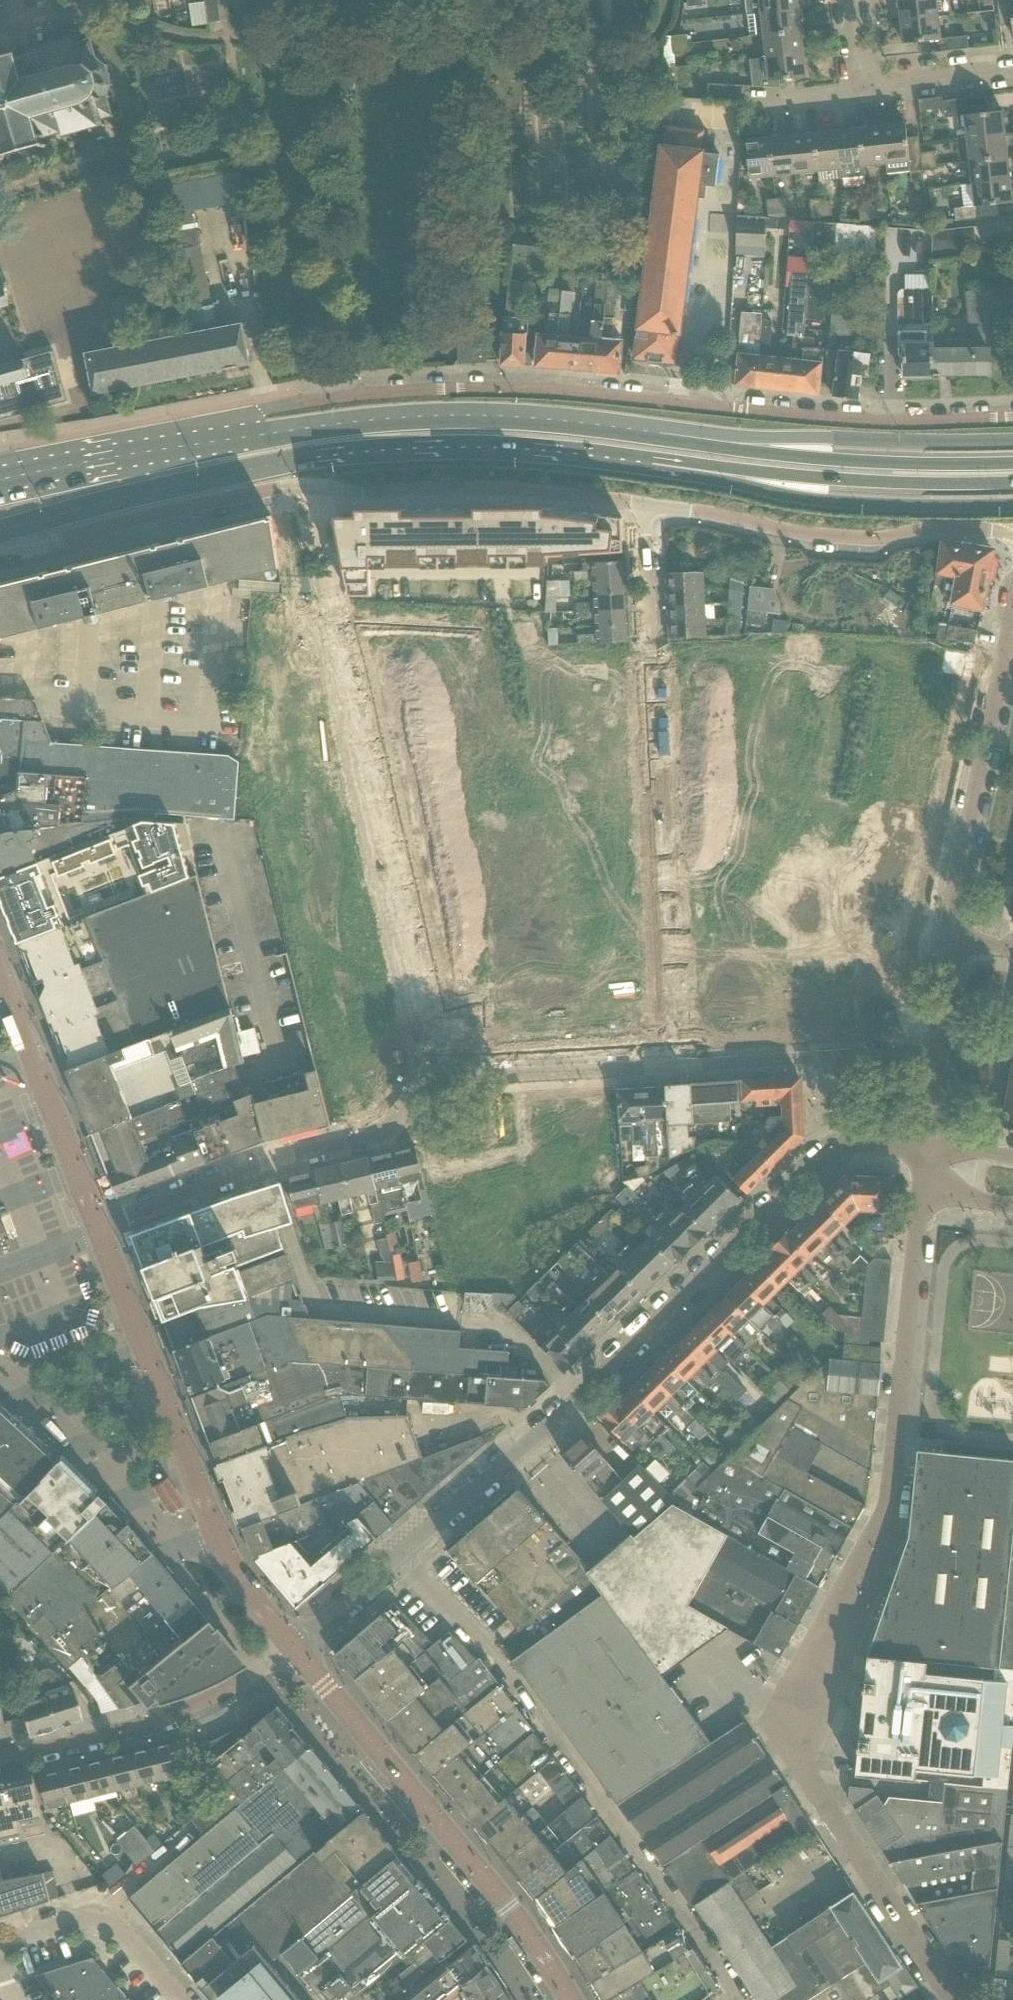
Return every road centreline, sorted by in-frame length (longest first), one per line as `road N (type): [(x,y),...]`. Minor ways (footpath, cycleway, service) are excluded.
road 1 (residential): [(956,1999),(810,1784),(800,1746),(814,1662),(889,1503),(903,1437),(931,1150)]
road 2 (residential): [(290,1646),(829,1157),(847,1145),(931,1150)]
road 3 (residential): [(1012,418),(834,418),(531,394),(414,394),(273,409),(243,438)]
road 4 (primary): [(0,531),(356,452),(528,449),(717,473)]
road 5 (residential): [(311,486),(346,494),(522,488),(827,537),(955,527),(1012,536)]
road 6 (residential): [(438,1077),(311,486)]
road 7 (primary): [(729,443),(493,417),(243,438)]
road 8 (residential): [(290,1646),(508,1906),(570,1999)]
road 9 (residential): [(837,1056),(438,1077)]
road 10 (residential): [(98,1225),(274,1158),(393,1130),(438,1077)]
road 11 (residential): [(98,1225),(218,1543)]
road 12 (residential): [(950,934),(1012,621)]
road 13 (residential): [(0,545),(37,546),(311,486)]
road 14 (residential): [(0,1755),(143,1722),(213,1697),(290,1646)]
road 15 (primary): [(717,473),(803,497),(1012,503)]
road 16 (primary): [(717,473),(1012,485)]
road 17 (primary): [(1012,462),(832,459),(729,443)]
road 18 (primary): [(1012,440),(729,443)]
road 19 (residential): [(0,1385),(177,1547),(218,1543)]
road 20 (residential): [(0,967),(98,1225)]
road 21 (primary): [(243,438),(0,480)]
road 22 (residential): [(179,1999),(104,1922),(0,1945)]
road 23 (residential): [(878,92),(1012,74)]
road 24 (residential): [(218,1543),(290,1646)]

